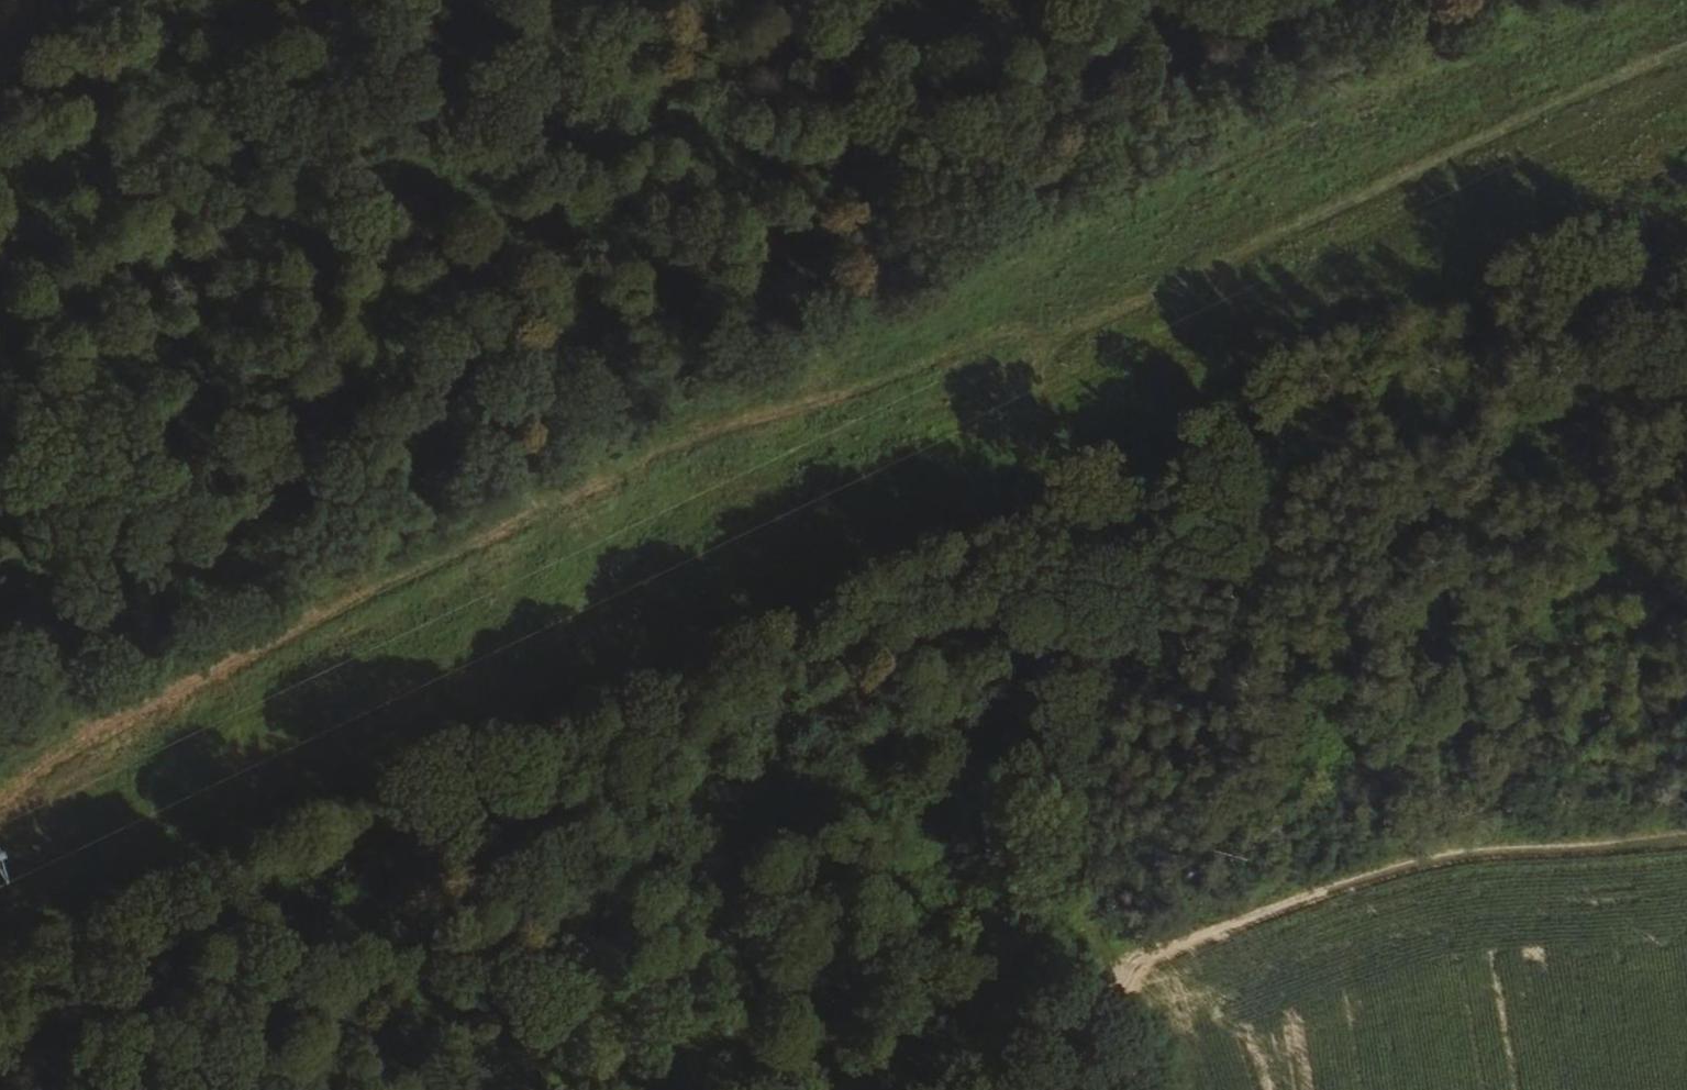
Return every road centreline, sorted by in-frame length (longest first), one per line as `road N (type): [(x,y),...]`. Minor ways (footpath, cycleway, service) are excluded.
road 1 (track): [(1686,62),(916,427),(838,455),(646,490),(544,528),(112,740),(0,807)]
road 2 (track): [(1686,874),(1530,885),(1405,906),(1295,941),(1224,973),(1200,1001),(1191,1041),(1200,1089)]

